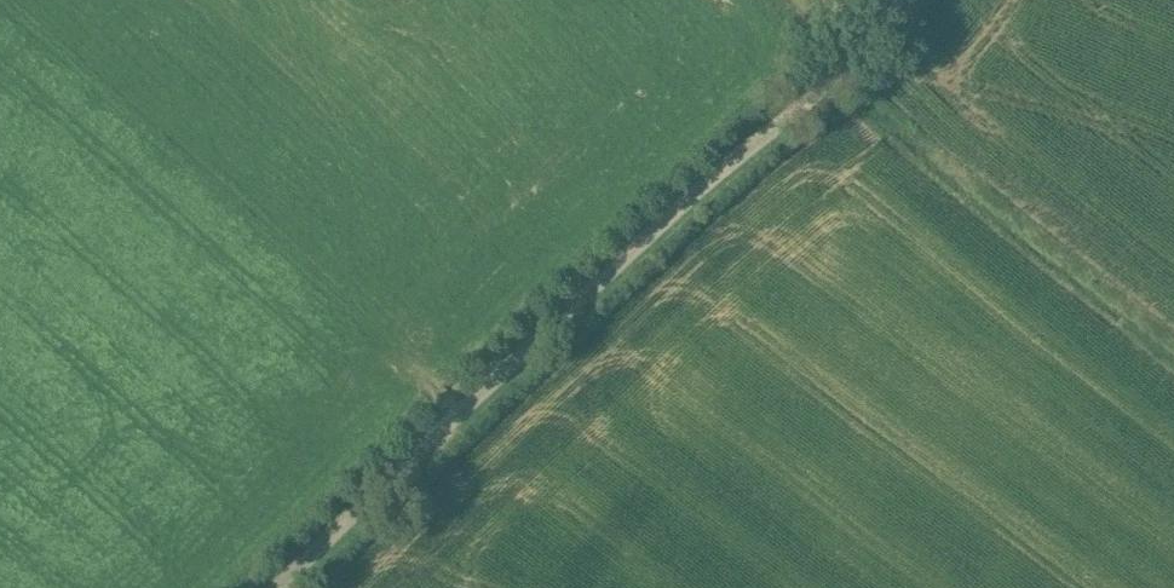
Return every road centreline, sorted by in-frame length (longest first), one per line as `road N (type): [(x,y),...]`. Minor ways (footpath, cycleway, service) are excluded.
road 1 (unclassified): [(281,587),(732,162),(851,62),(899,0)]

